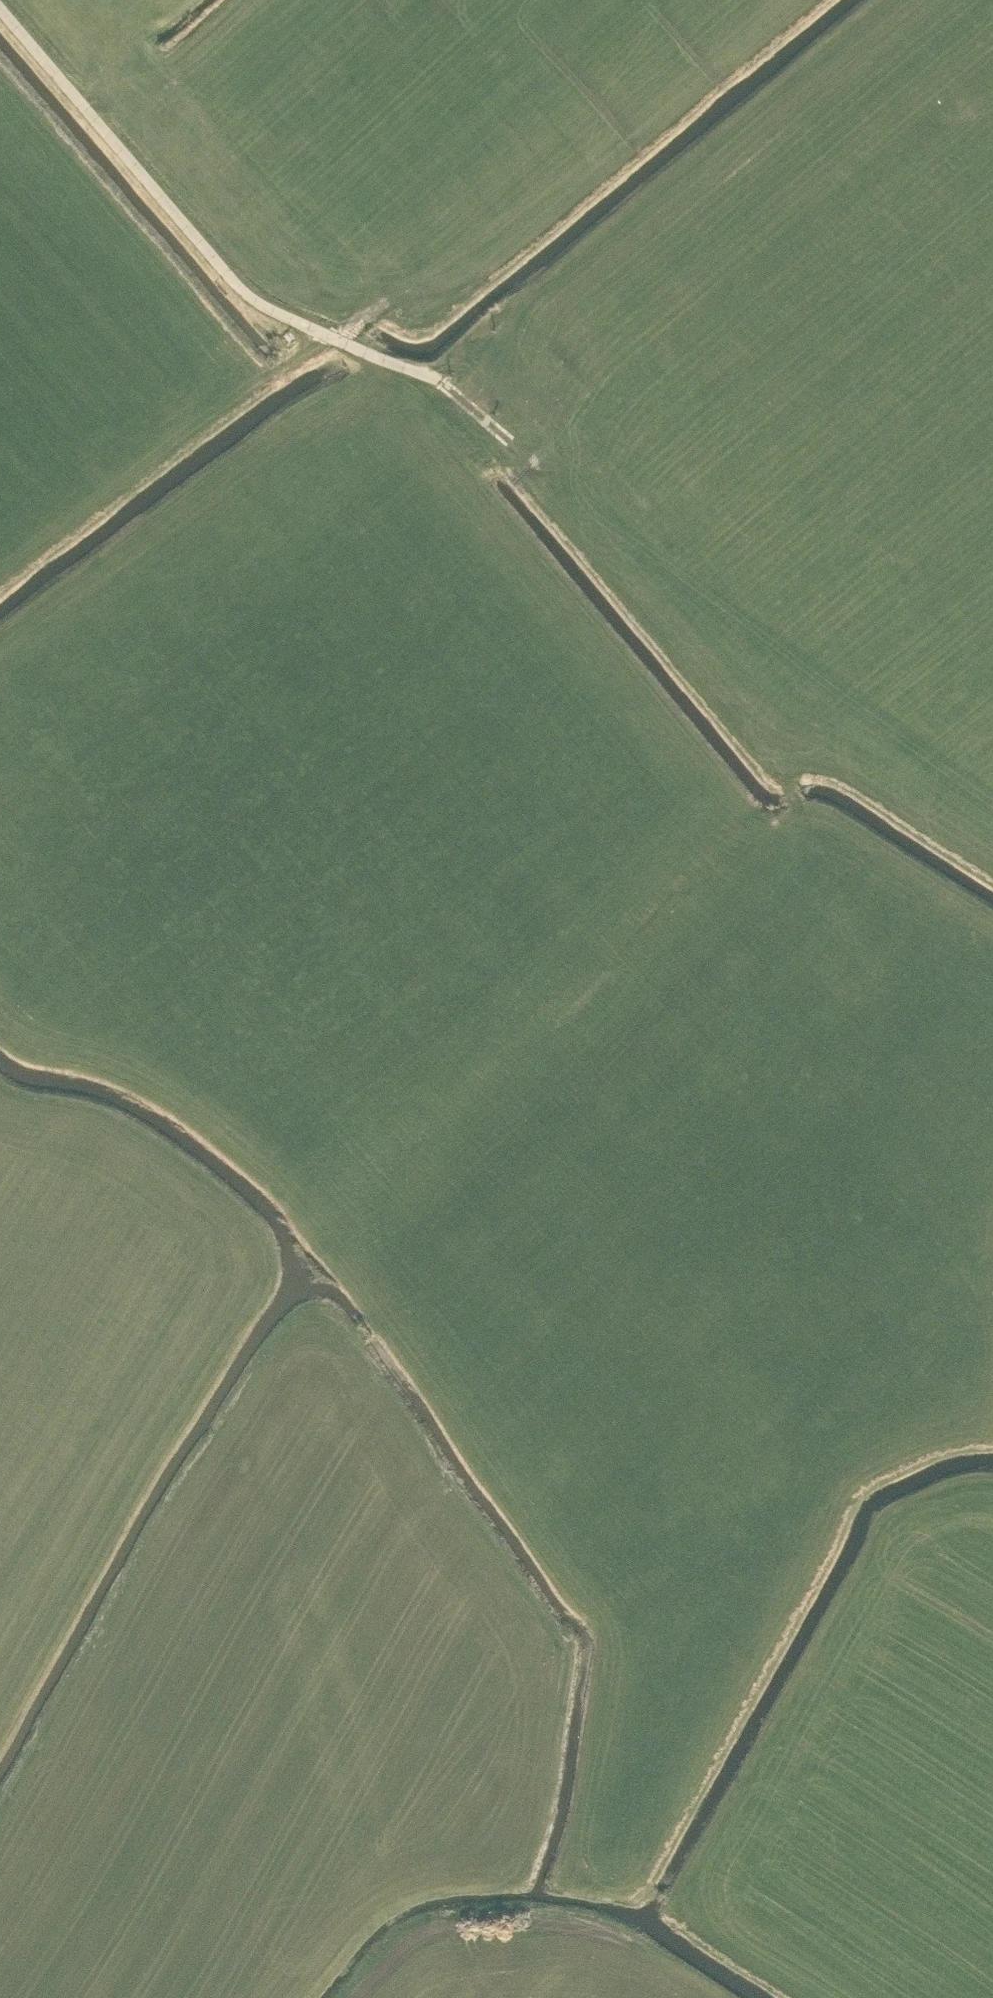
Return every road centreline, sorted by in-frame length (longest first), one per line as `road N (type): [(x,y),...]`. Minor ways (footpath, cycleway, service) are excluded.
road 1 (track): [(0,6),(251,300),(433,373)]

